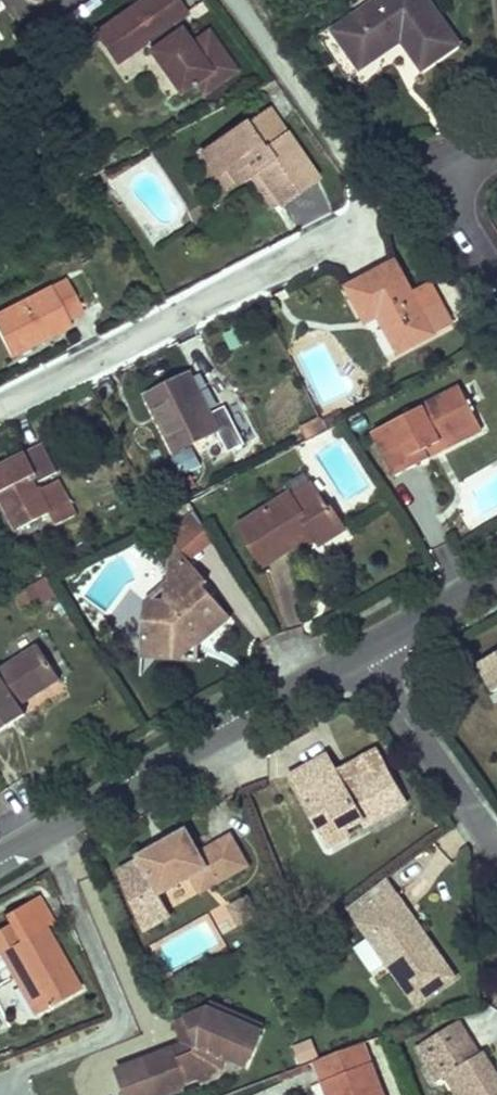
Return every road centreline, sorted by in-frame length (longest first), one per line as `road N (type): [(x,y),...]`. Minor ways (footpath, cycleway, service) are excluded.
road 1 (residential): [(240,0),(358,159),(362,226),(0,410)]
road 2 (residential): [(358,654),(0,857)]
road 3 (residential): [(358,654),(496,858)]
road 4 (residential): [(496,152),(438,187),(496,275)]
road 5 (residential): [(496,573),(358,654)]

